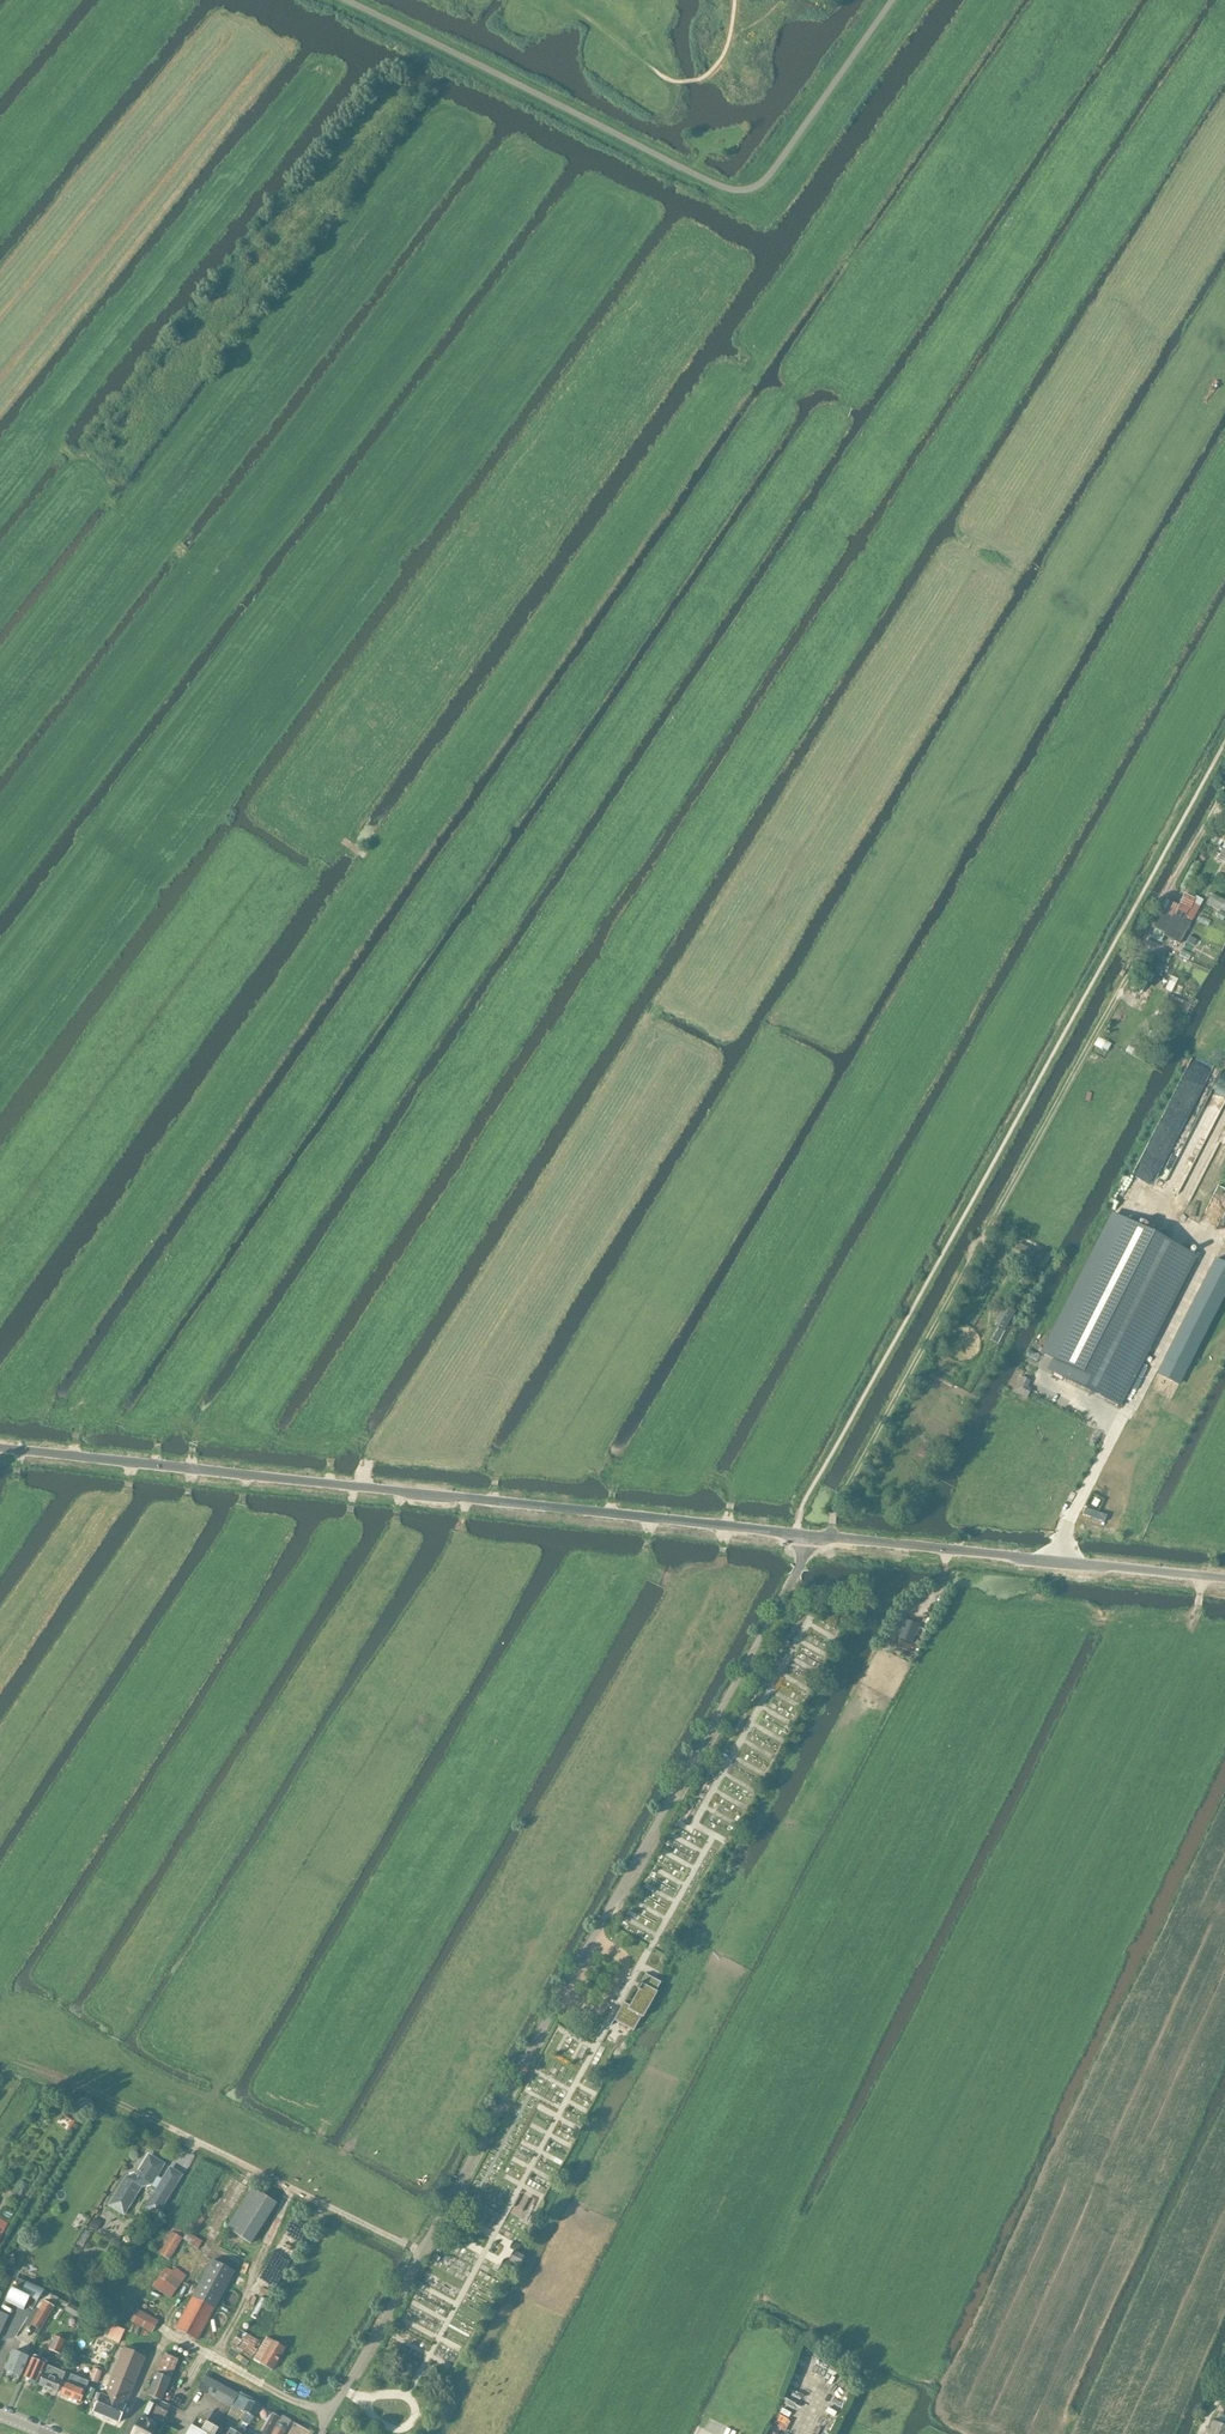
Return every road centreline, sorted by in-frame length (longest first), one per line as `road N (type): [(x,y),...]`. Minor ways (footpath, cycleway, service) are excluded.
road 1 (unclassified): [(319,2433),(797,1571),(803,1536)]
road 2 (unclassified): [(803,1536),(0,1448)]
road 3 (unclassified): [(1224,1580),(803,1536)]
road 4 (track): [(420,2252),(56,2073)]
road 5 (track): [(1063,1527),(1224,1545)]

